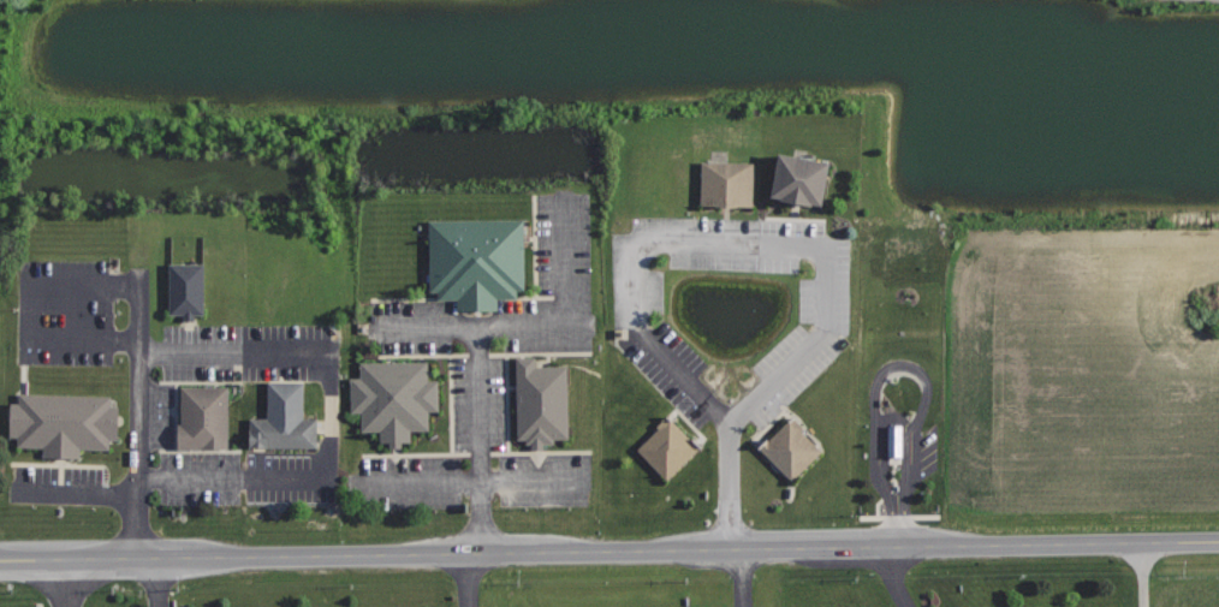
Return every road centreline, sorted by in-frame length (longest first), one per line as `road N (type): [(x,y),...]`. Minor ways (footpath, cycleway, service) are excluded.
road 1 (residential): [(1218,544),(0,562)]

